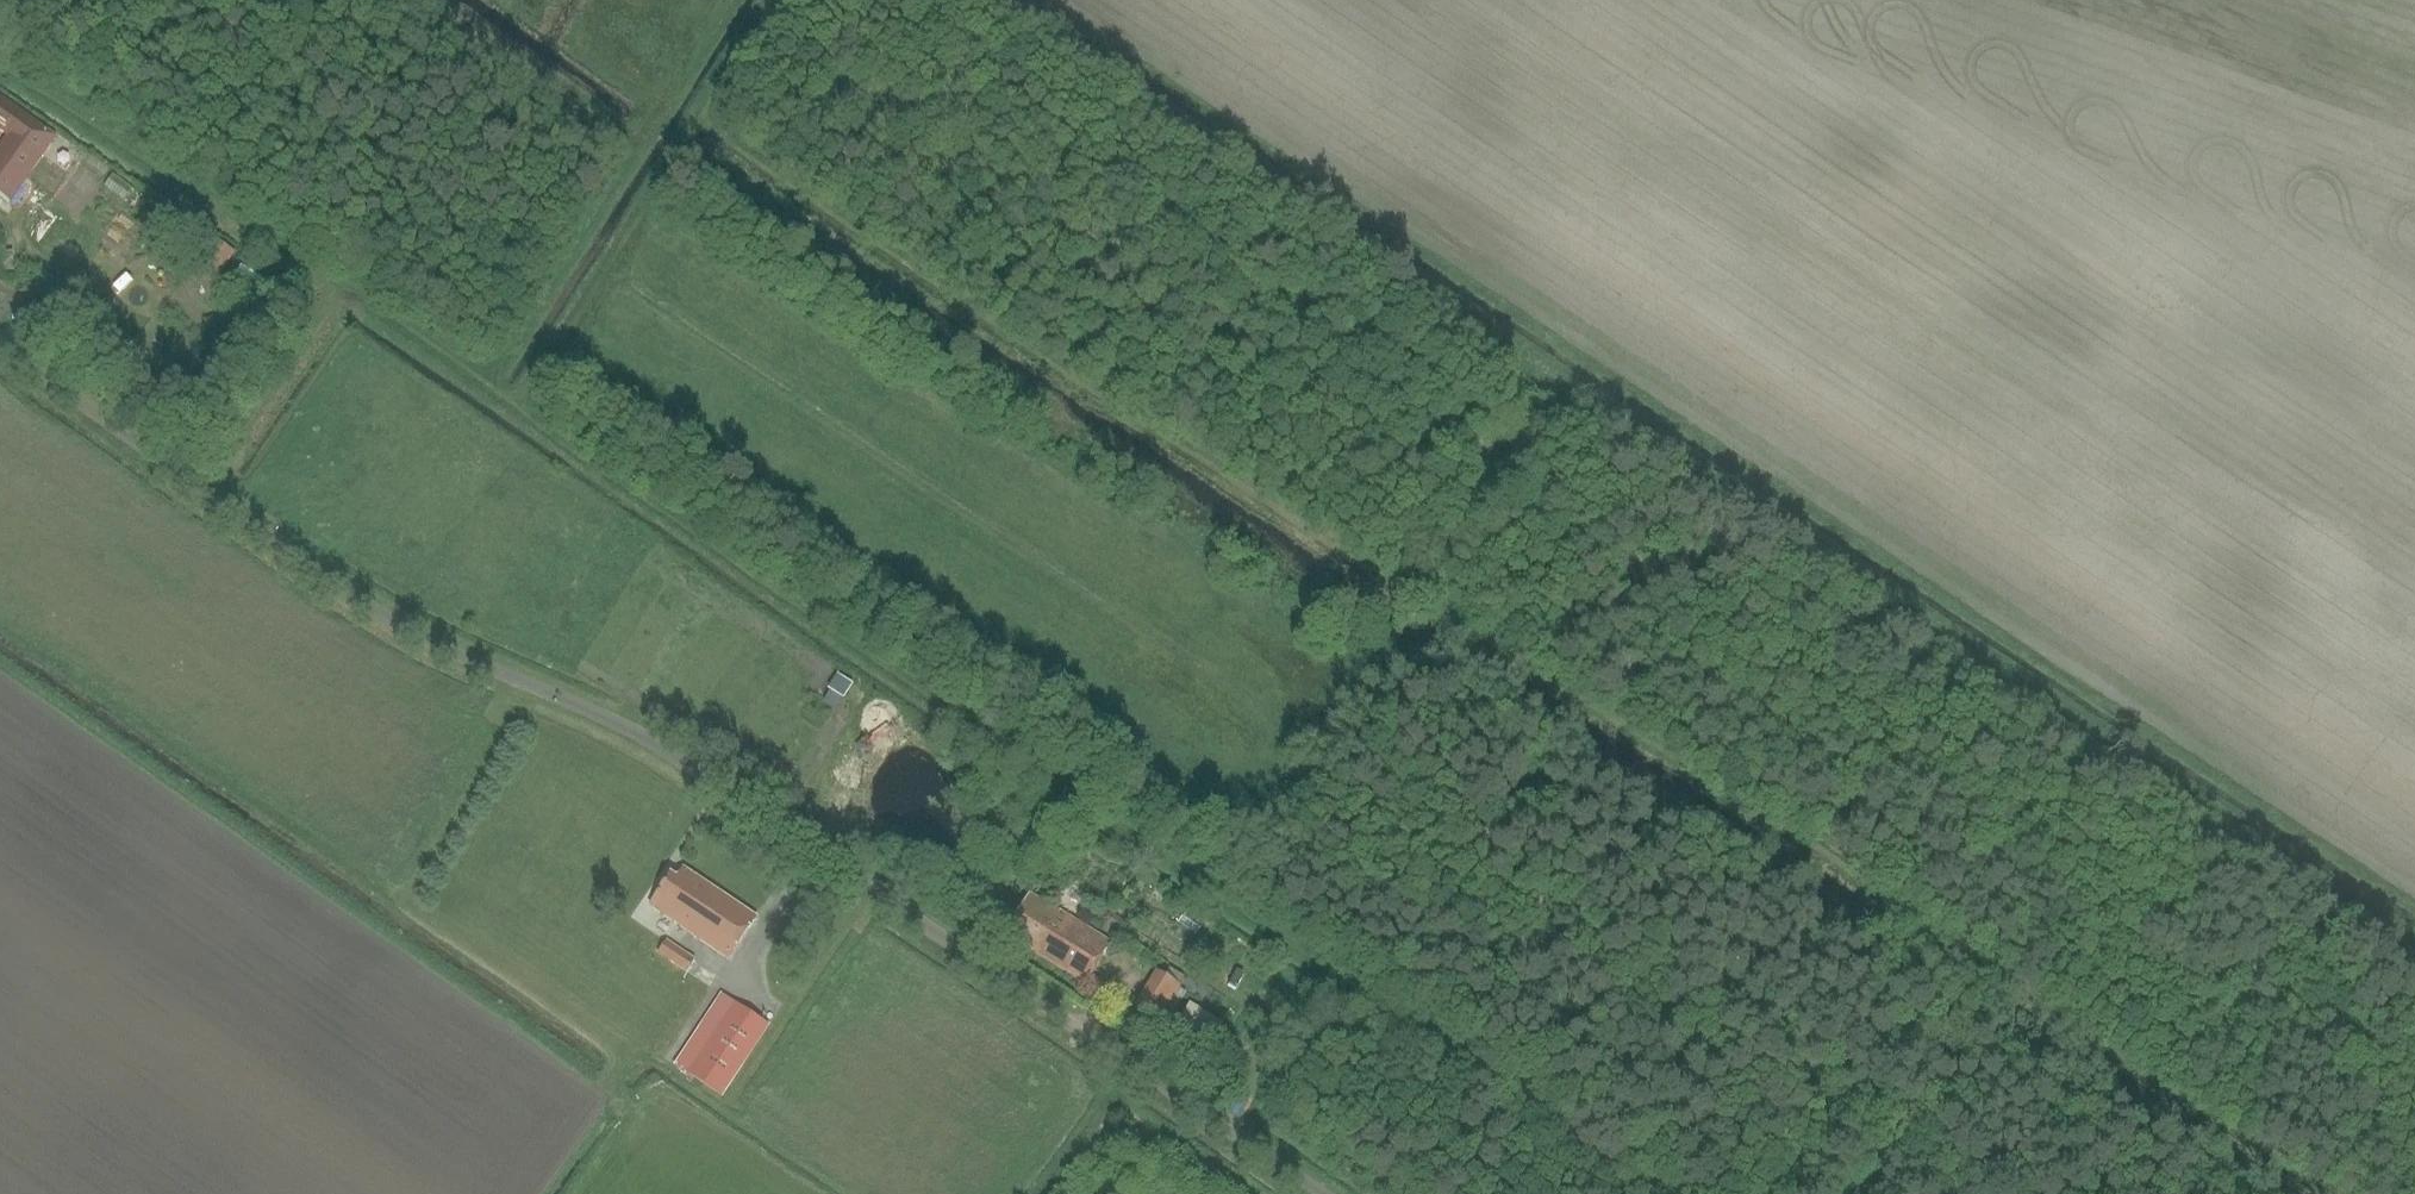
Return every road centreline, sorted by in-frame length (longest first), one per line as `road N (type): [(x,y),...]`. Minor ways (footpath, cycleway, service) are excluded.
road 1 (unclassified): [(1319,1193),(686,768),(415,642),(0,350)]

